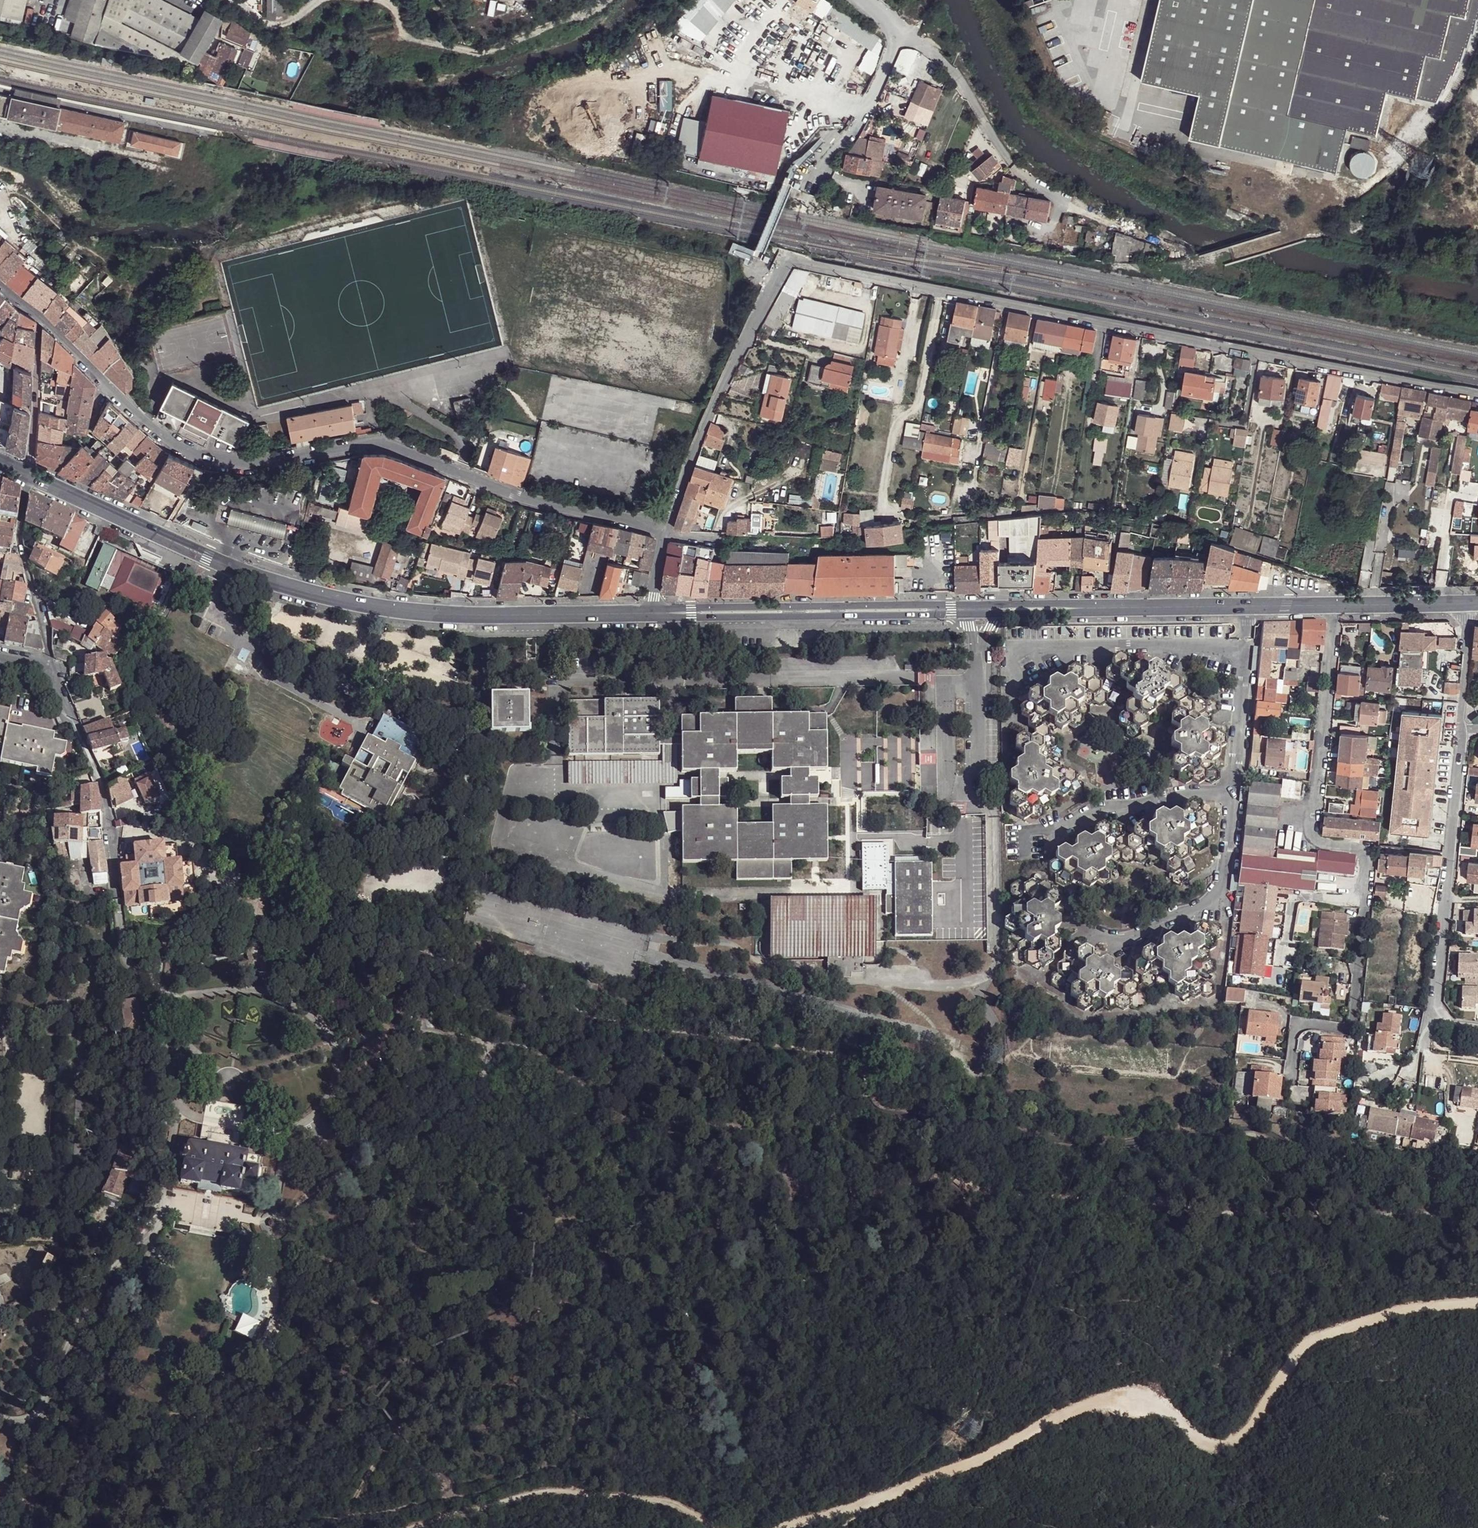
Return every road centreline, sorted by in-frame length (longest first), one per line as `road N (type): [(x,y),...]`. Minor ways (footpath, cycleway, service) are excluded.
road 1 (track): [(789,1527),(983,1462),(1115,1399),(1156,1403),(1198,1440),(1223,1449),(1259,1419),(1313,1343),(1418,1311),(1477,1305)]
road 2 (residential): [(0,283),(165,441),(210,463),(263,470),(375,444),(500,493),(665,531)]
road 3 (residential): [(774,280),(787,259),(1477,398)]
road 4 (tertiary): [(651,614),(1336,605)]
road 5 (tertiary): [(29,475),(228,567),(365,605),(470,615),(651,614)]
road 6 (residential): [(1295,1076),(1303,1026),(1355,1032),(1369,847),(1308,840),(1336,605)]
road 7 (residential): [(1472,604),(1435,997)]
road 8 (track): [(405,1527),(531,1492),(592,1490),(663,1497),(718,1527)]
road 9 (residential): [(774,280),(665,531)]
road 10 (residential): [(52,667),(101,788),(117,899)]
road 11 (residential): [(29,475),(18,539),(52,667)]
road 12 (residential): [(899,40),(954,70),(1014,165)]
road 13 (track): [(402,30),(394,44),(346,64),(292,57),(251,62)]
road 14 (residential): [(819,181),(899,40)]
road 15 (unclassified): [(143,157),(0,123)]
road 16 (tertiary): [(1336,605),(1472,604)]

